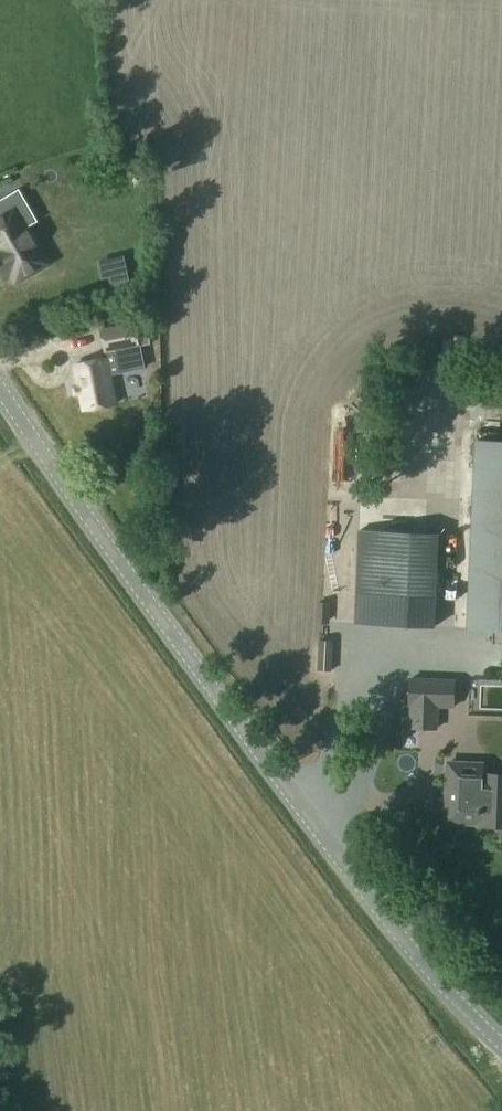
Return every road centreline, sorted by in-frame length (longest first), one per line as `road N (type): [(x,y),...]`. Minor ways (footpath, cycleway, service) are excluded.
road 1 (unclassified): [(501,1046),(369,907),(0,388)]

